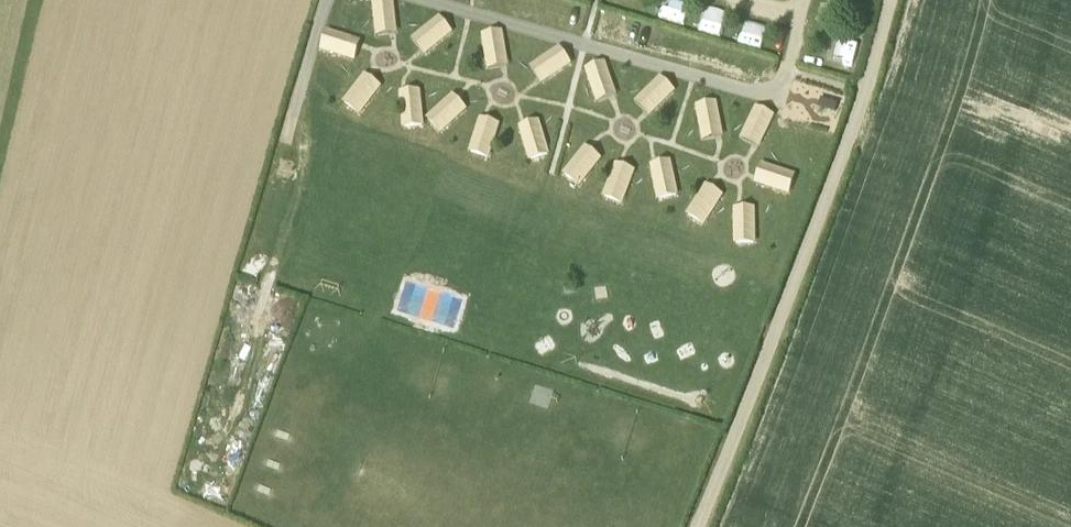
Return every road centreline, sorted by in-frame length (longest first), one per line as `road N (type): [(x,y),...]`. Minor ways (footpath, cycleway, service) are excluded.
road 1 (unclassified): [(698,526),(848,140),(890,0)]

